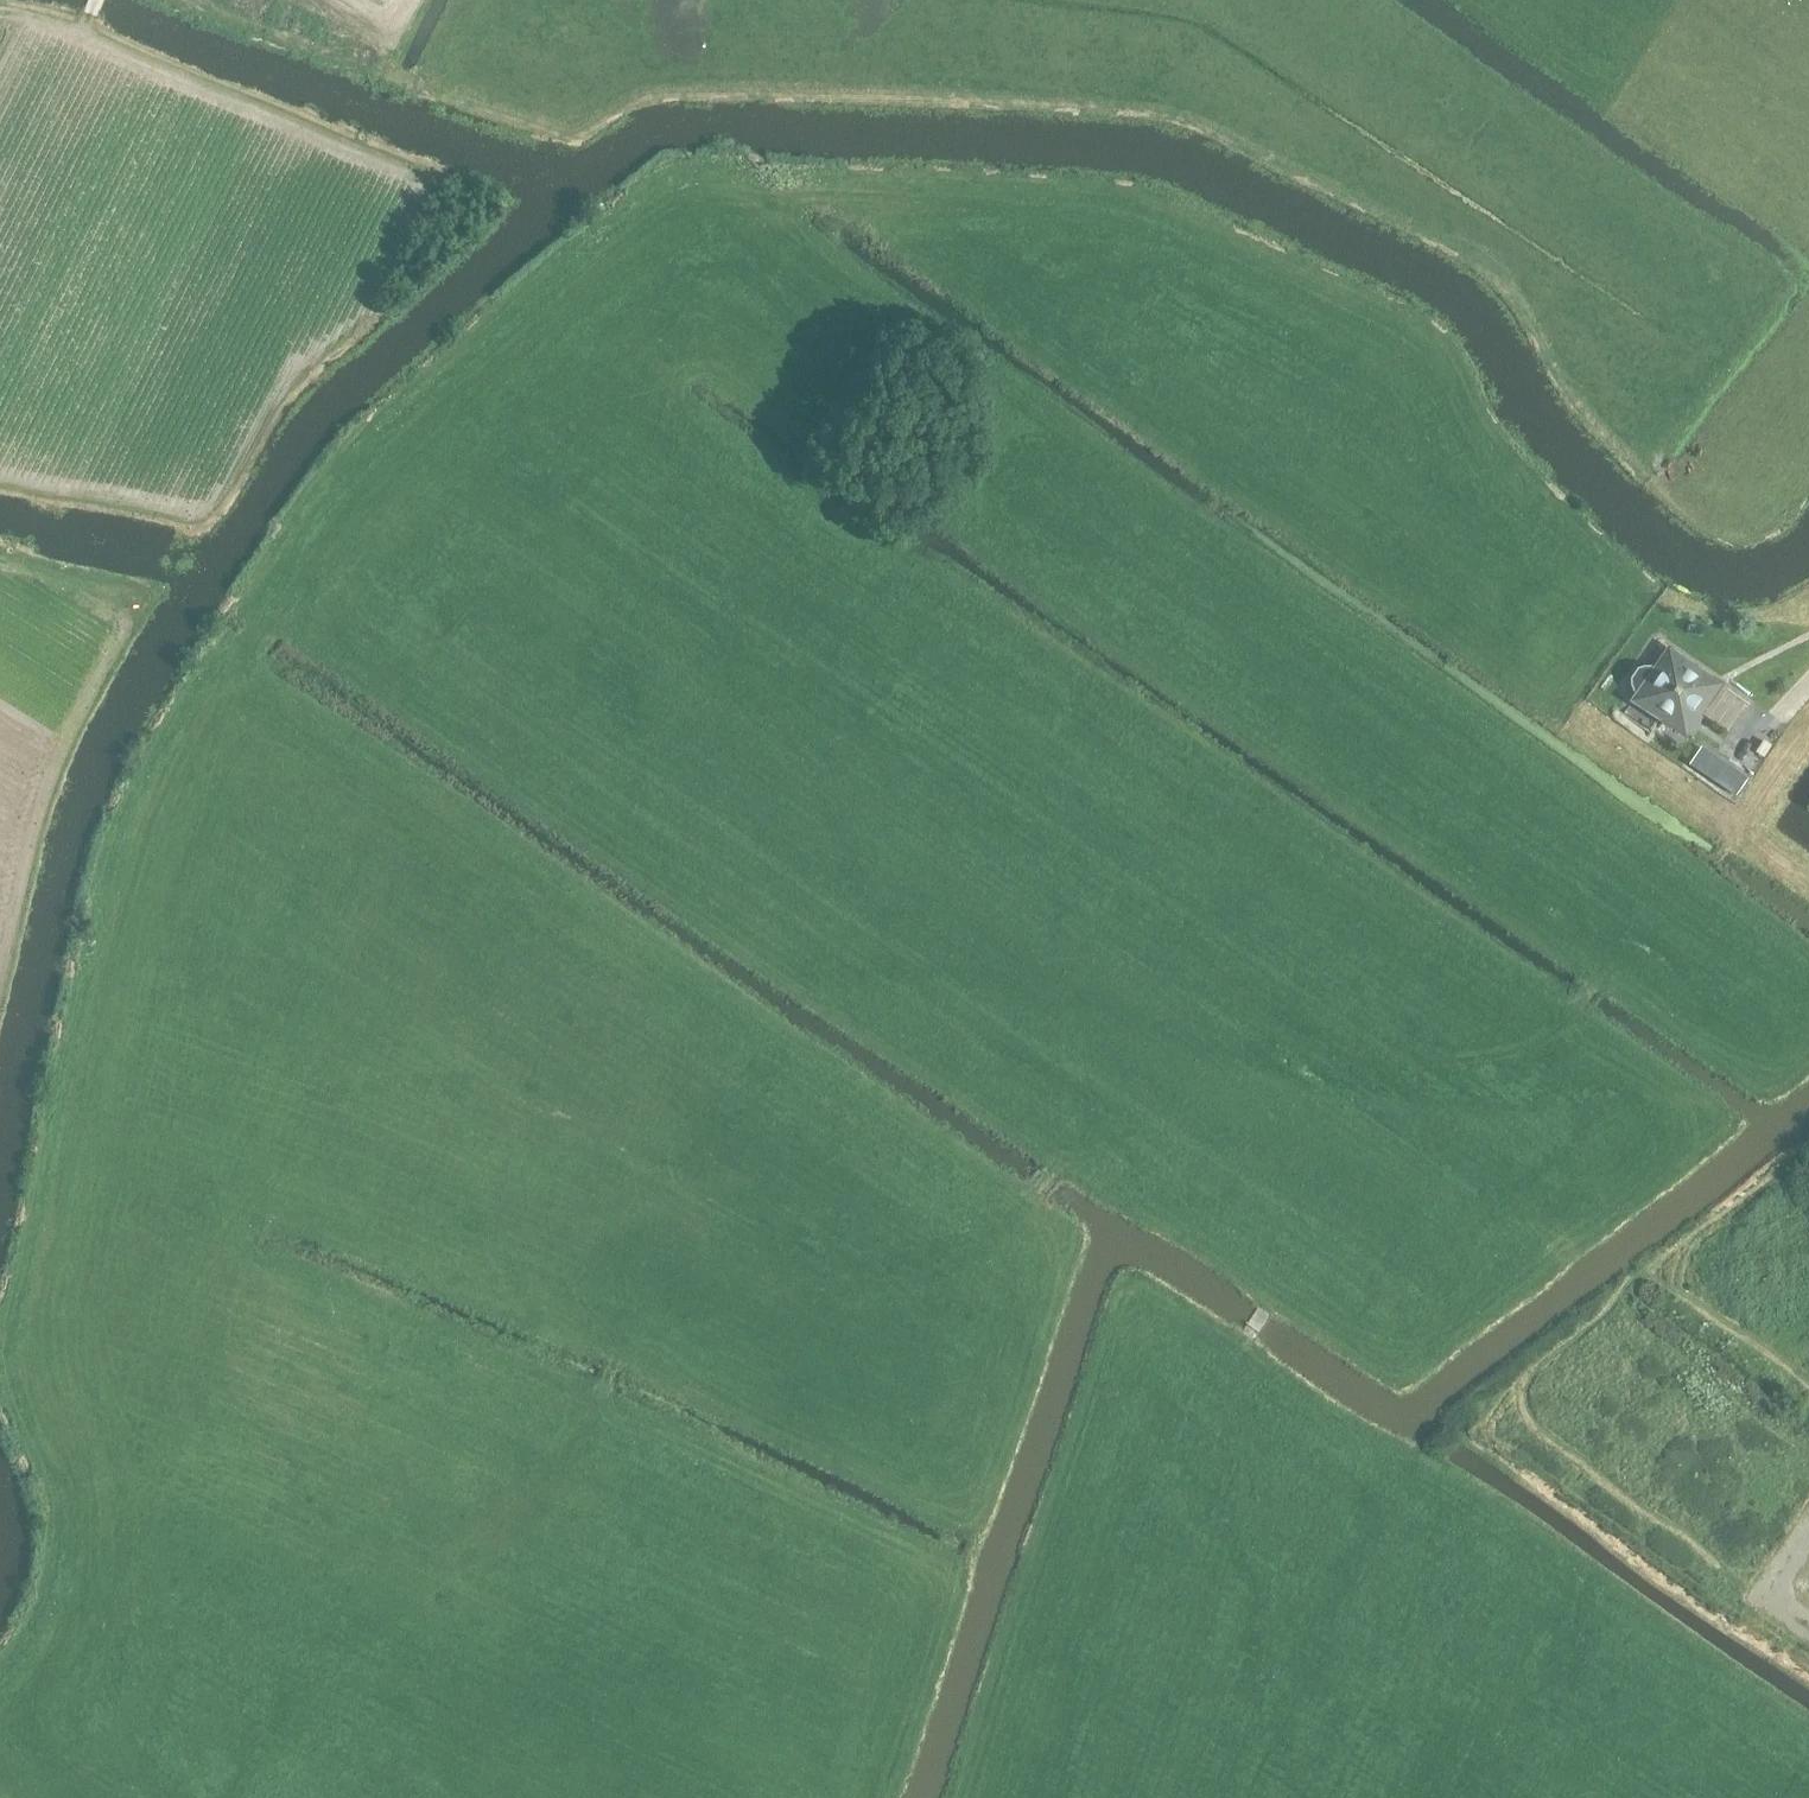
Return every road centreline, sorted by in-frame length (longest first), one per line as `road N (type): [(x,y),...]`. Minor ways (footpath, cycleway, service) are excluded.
road 1 (track): [(448,1797),(414,1599),(307,1324),(297,1274),(300,1202),(329,1094),(362,1018),(611,719),(692,604),(736,512),(789,315),(820,0)]
road 2 (track): [(444,1754),(554,1736),(625,1713),(703,1675),(810,1599),(845,1585),(877,1585),(1184,1672)]
road 3 (residential): [(1393,1797),(1332,1736),(1184,1672)]
road 4 (unclassified): [(1808,1534),(1768,1597),(1808,1626)]

